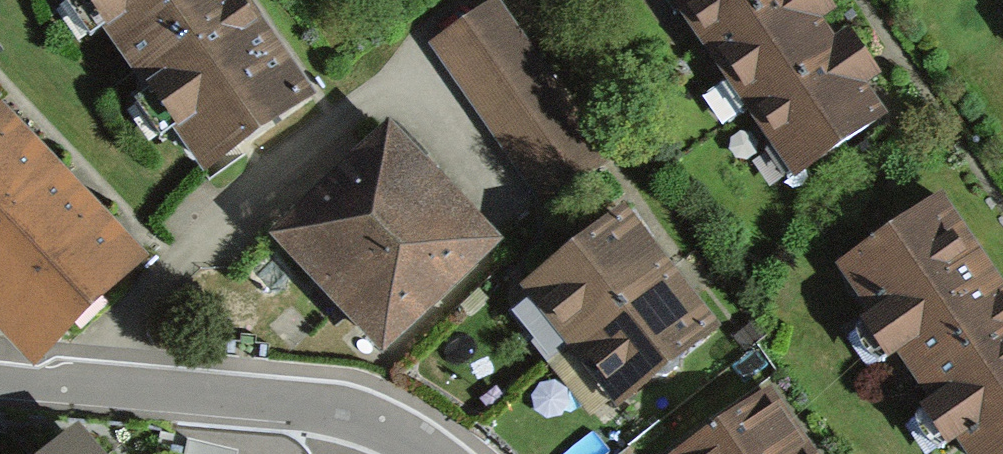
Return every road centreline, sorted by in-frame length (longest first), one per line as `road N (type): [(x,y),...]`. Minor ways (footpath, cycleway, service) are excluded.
road 1 (unclassified): [(436,453),(361,408),(0,372)]

